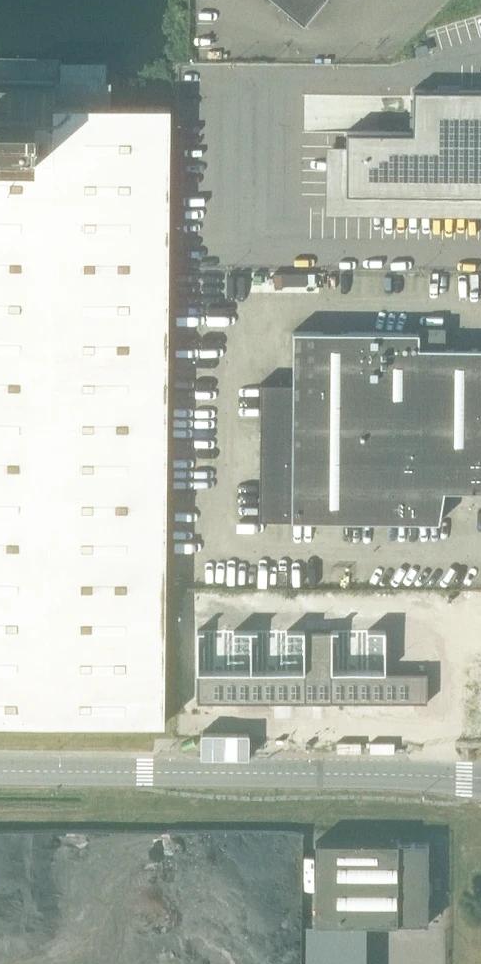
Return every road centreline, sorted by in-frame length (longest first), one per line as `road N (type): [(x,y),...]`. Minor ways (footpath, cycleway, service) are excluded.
road 1 (unclassified): [(480,778),(0,770)]

